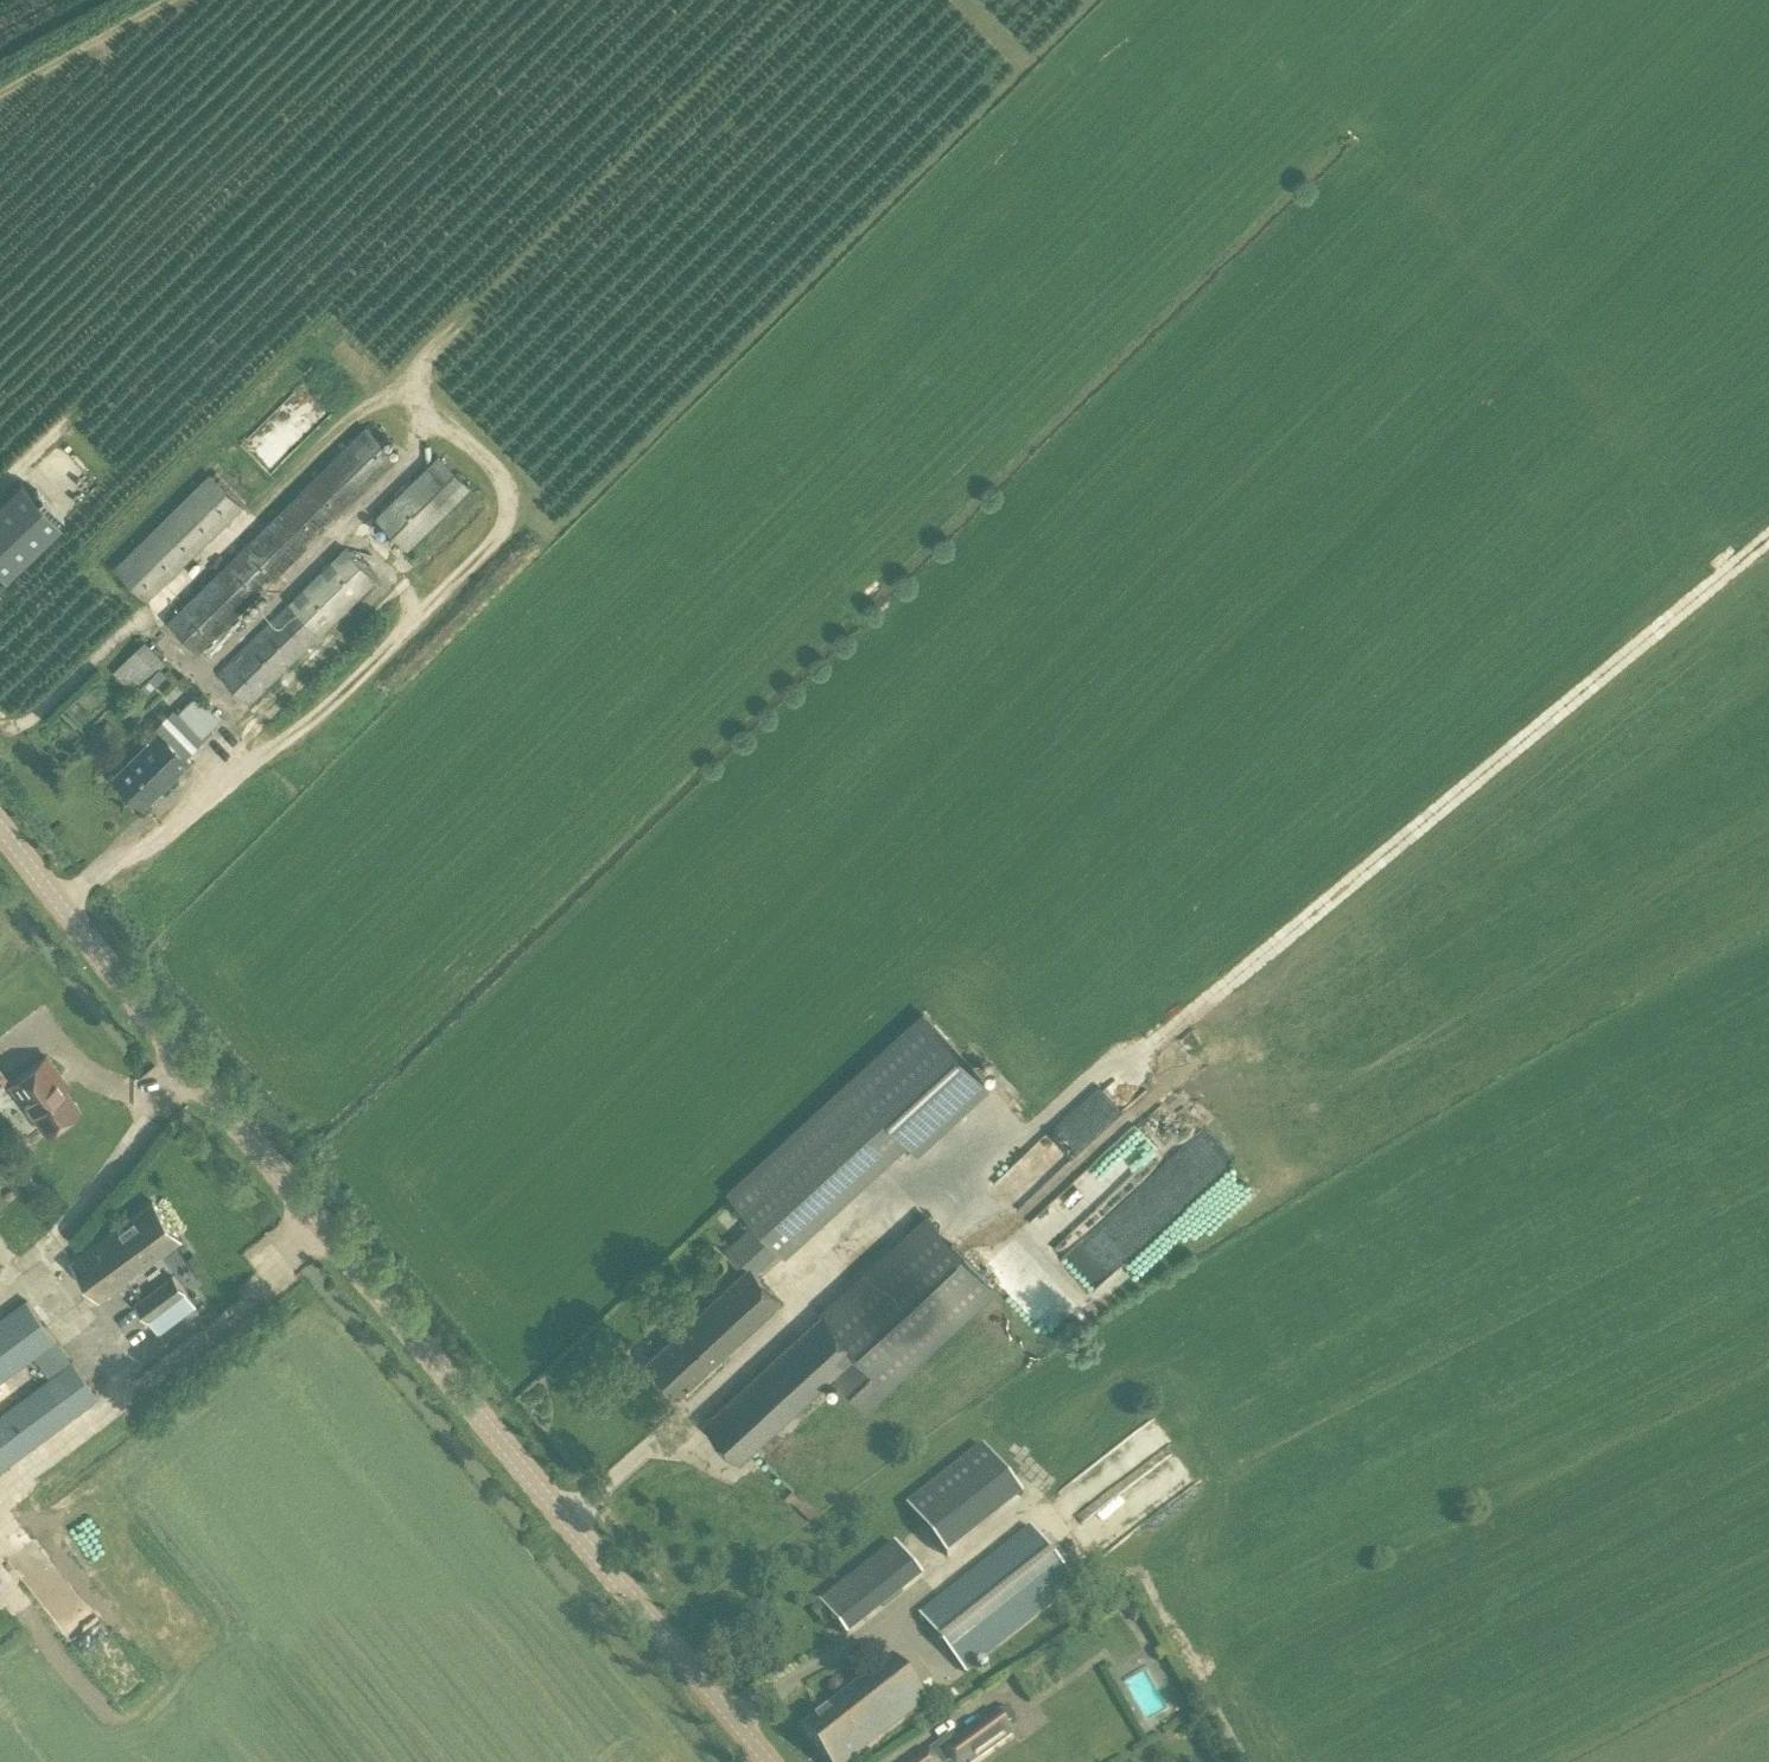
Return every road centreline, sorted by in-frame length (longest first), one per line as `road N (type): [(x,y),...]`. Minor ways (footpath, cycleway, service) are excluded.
road 1 (track): [(570,1523),(959,1153),(1040,1130),(1121,1067),(1728,522),(1768,501)]
road 2 (tertiary): [(768,1761),(283,1183),(0,821)]
road 3 (track): [(776,0),(11,739),(0,724)]
road 4 (track): [(63,901),(396,576),(346,524),(420,452),(366,397)]
road 5 (track): [(0,96),(168,0)]

